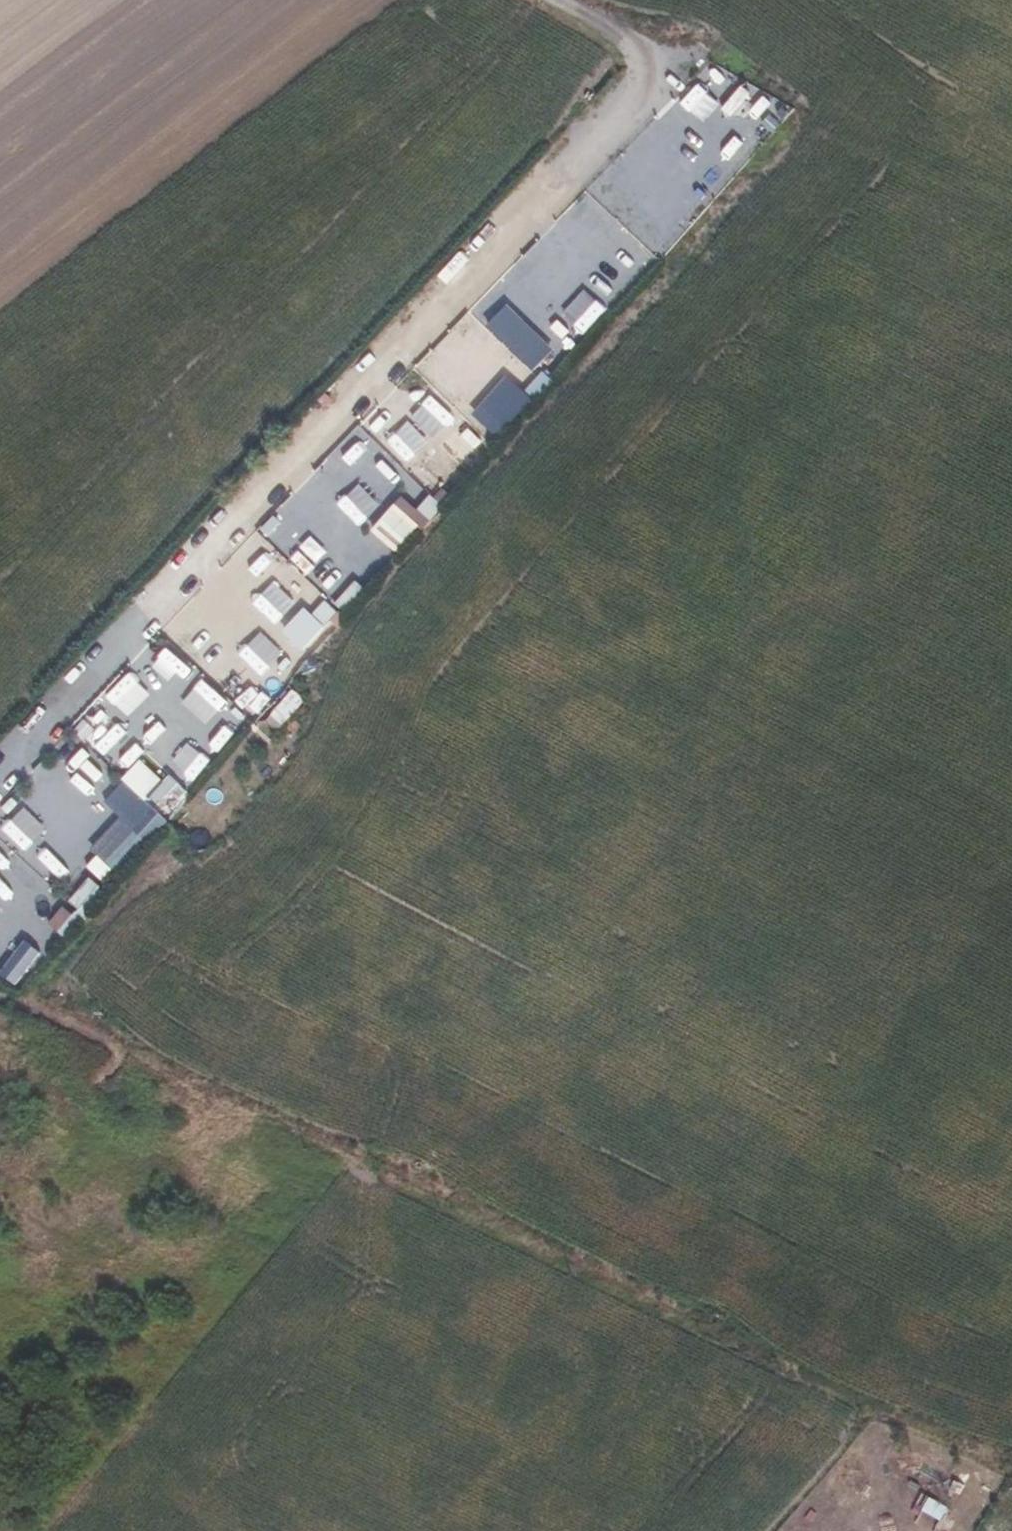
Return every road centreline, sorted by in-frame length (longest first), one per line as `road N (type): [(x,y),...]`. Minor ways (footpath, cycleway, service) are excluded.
road 1 (track): [(977,1462),(0,994)]
road 2 (track): [(557,0),(841,149),(1011,199)]

